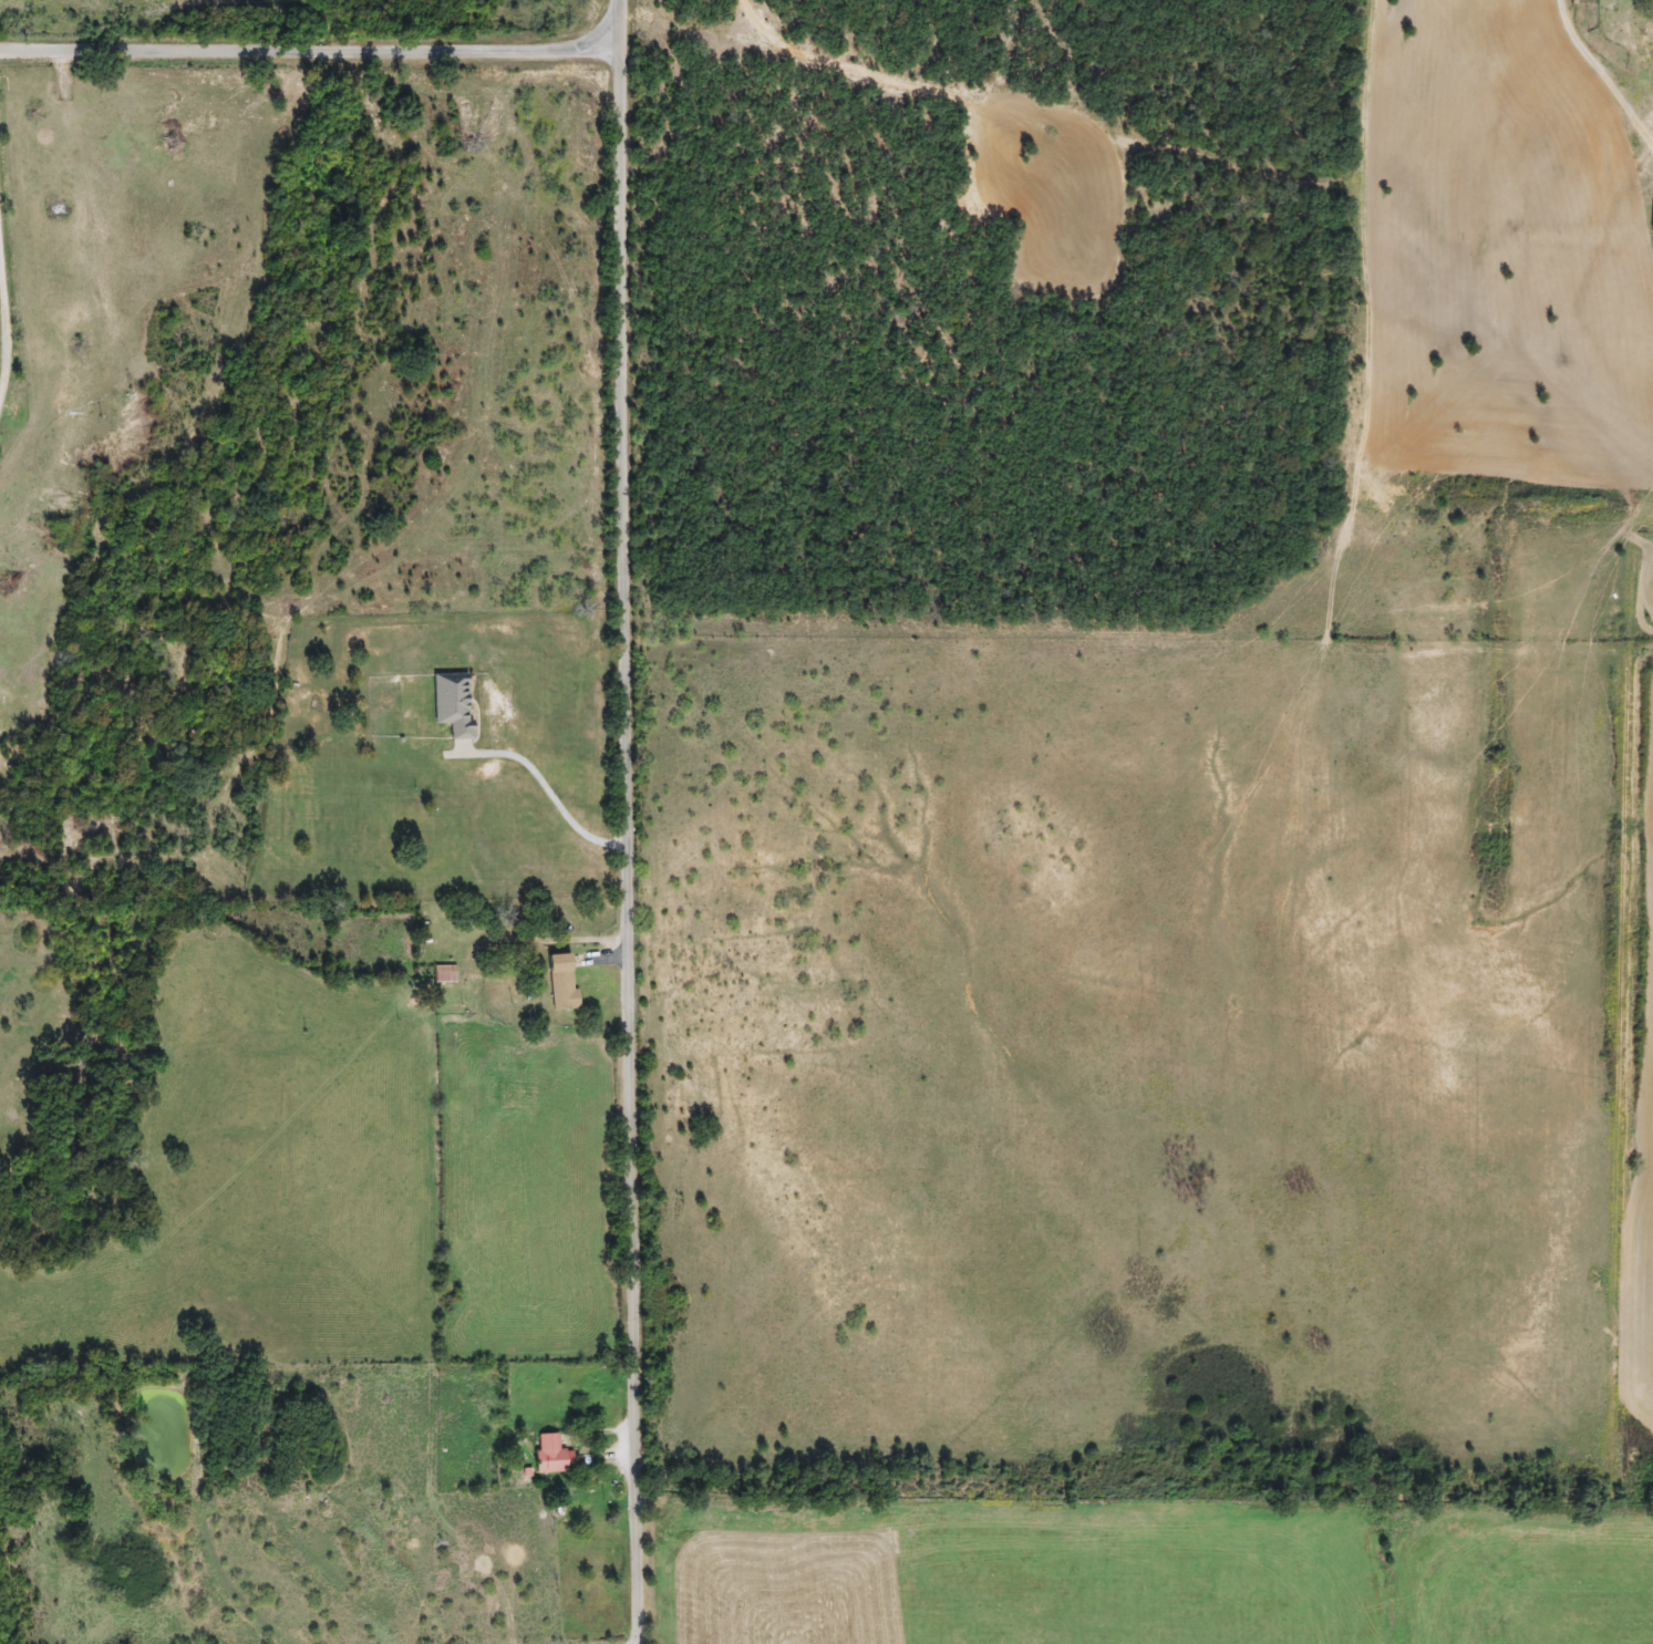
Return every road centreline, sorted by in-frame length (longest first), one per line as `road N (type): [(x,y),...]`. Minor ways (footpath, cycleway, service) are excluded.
road 1 (residential): [(636,1643),(614,0)]
road 2 (residential): [(0,52),(613,56)]

